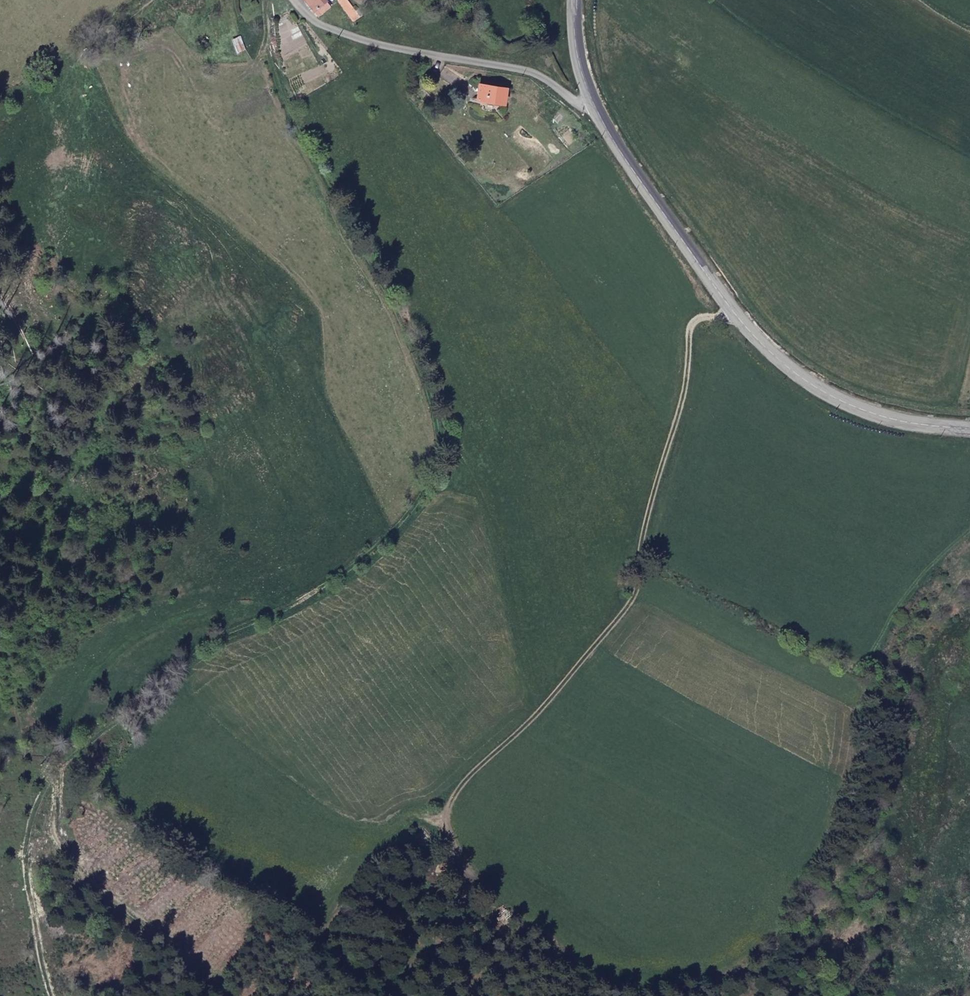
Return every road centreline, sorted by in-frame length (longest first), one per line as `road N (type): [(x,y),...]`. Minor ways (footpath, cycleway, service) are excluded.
road 1 (track): [(51,995),(28,870),(30,836),(53,778),(192,654),(305,598),(352,565),(415,501),(435,467),(432,399),(403,320),(274,64),(267,0)]
road 2 (secondary): [(595,107),(735,315),(793,373),(868,411),(969,430)]
road 3 (residential): [(294,0),(316,22),(363,40),(527,72),(595,107)]

